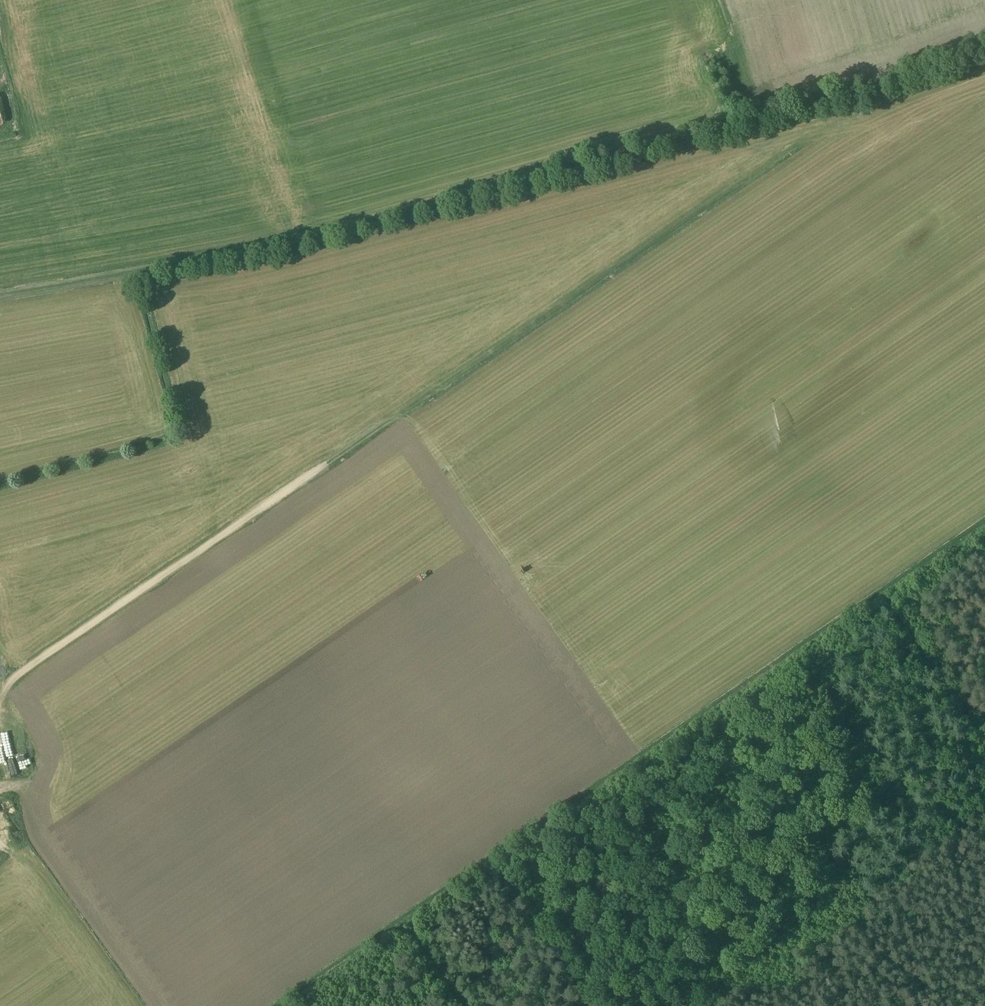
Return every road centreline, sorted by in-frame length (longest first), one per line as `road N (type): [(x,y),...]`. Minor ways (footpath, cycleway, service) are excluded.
road 1 (track): [(0,686),(820,135),(860,117)]

